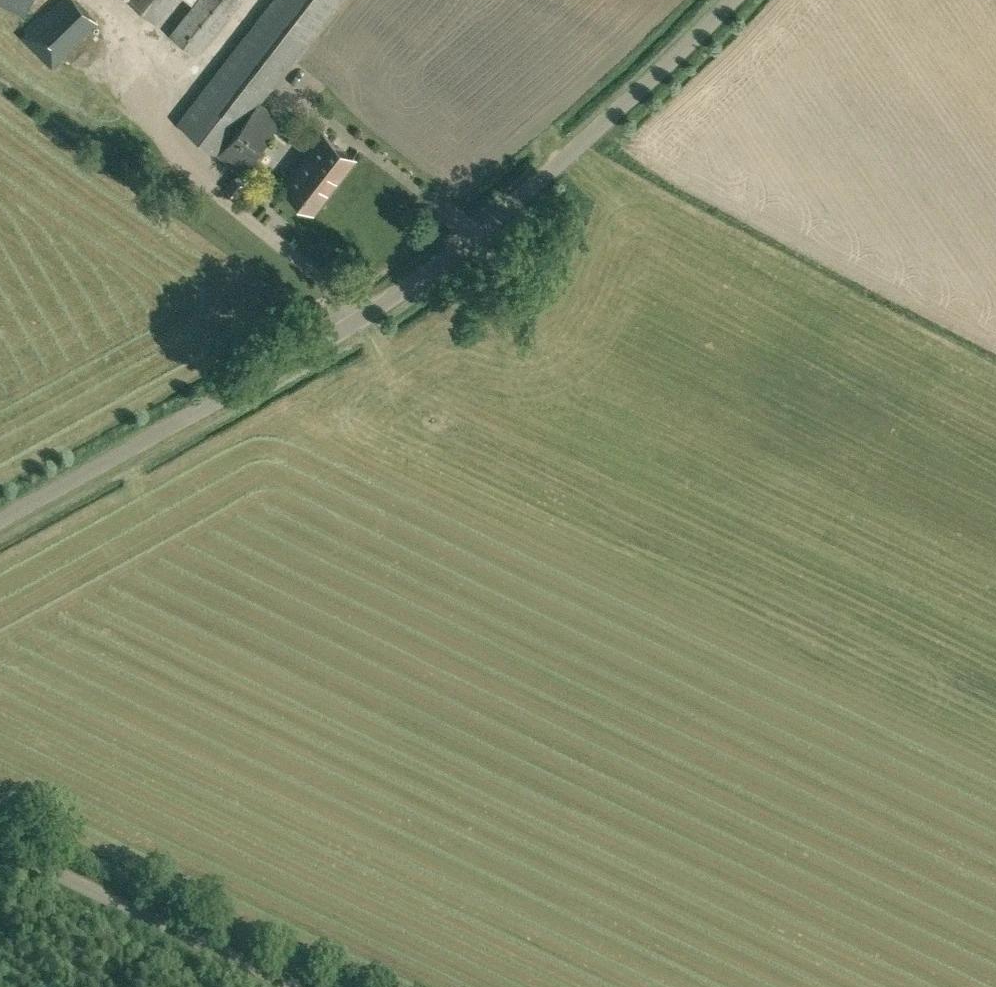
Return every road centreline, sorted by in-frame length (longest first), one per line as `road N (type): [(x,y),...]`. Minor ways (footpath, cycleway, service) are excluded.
road 1 (unclassified): [(0,522),(361,321),(466,249),(732,0)]
road 2 (unclassified): [(296,986),(0,846)]

